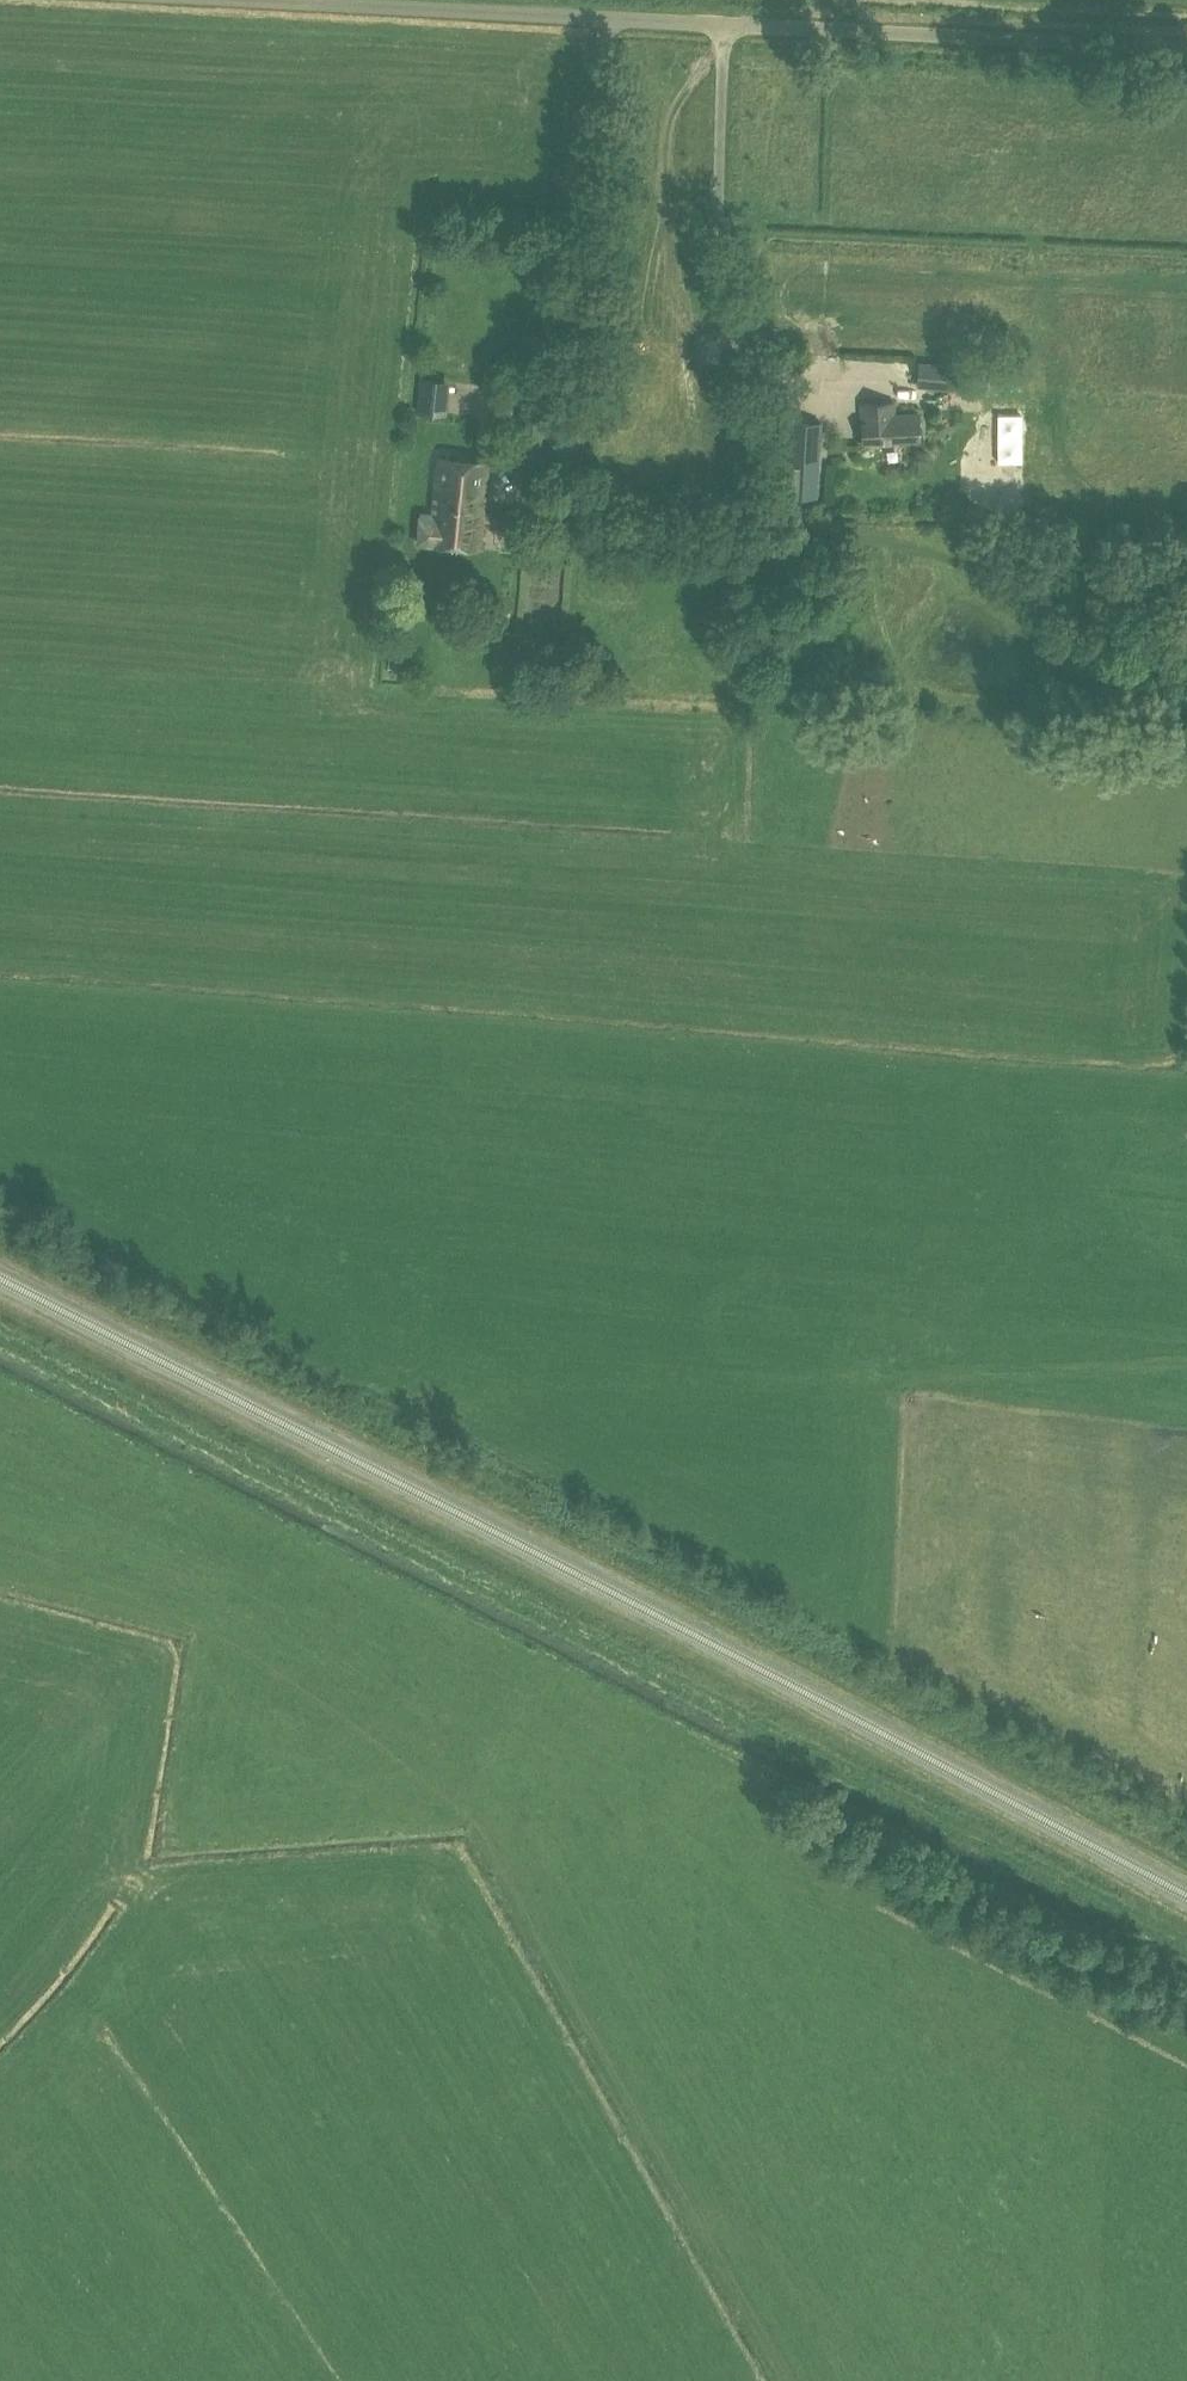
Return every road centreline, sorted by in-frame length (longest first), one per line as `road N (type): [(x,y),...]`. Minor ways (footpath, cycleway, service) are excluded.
road 1 (unclassified): [(1186,53),(213,0)]

